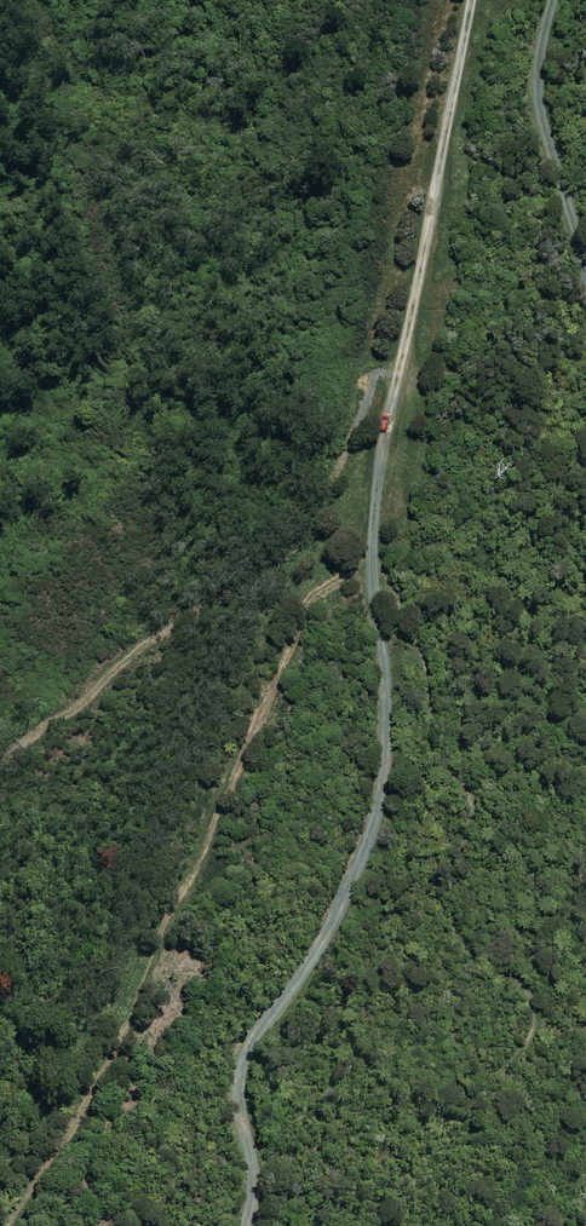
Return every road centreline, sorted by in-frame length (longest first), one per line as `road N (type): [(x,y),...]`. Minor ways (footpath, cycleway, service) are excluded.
road 1 (track): [(36,0),(85,125),(135,378),(116,591),(34,723),(47,720),(100,666),(293,552),(383,343),(460,0)]
road 2 (track): [(0,1224),(103,1062),(188,820),(284,610),(377,538)]

